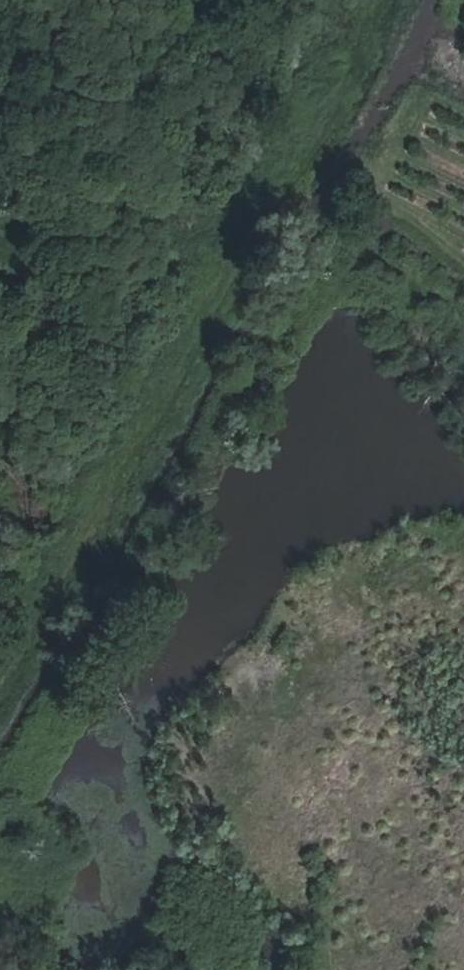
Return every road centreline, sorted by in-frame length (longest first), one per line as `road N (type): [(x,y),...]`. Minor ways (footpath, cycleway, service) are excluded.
road 1 (track): [(385,0),(348,112),(0,717)]

